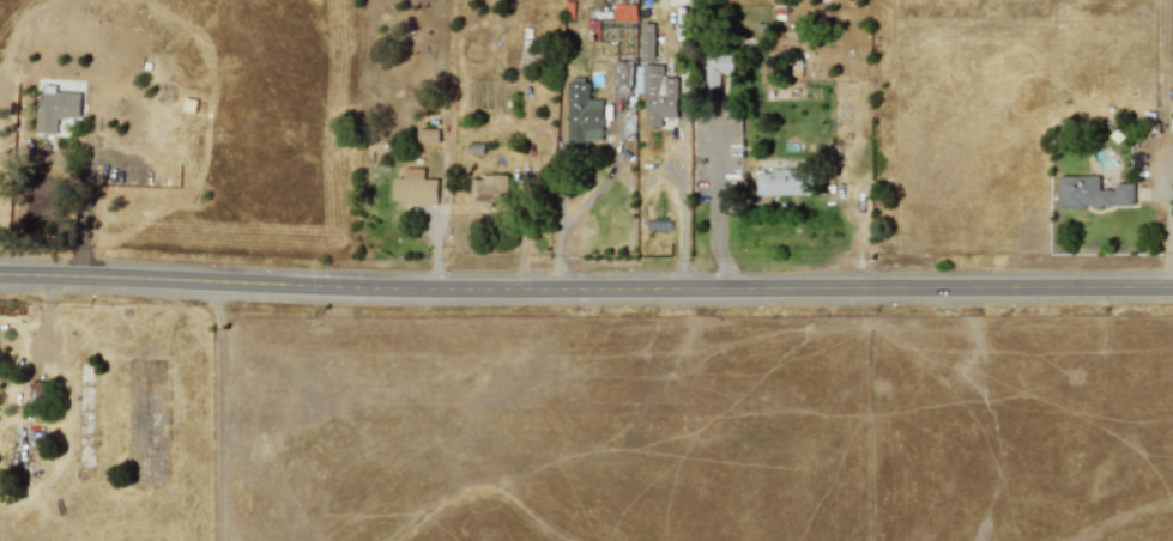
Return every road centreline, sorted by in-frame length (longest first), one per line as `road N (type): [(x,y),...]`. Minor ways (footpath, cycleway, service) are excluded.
road 1 (secondary): [(0,278),(1172,284)]

